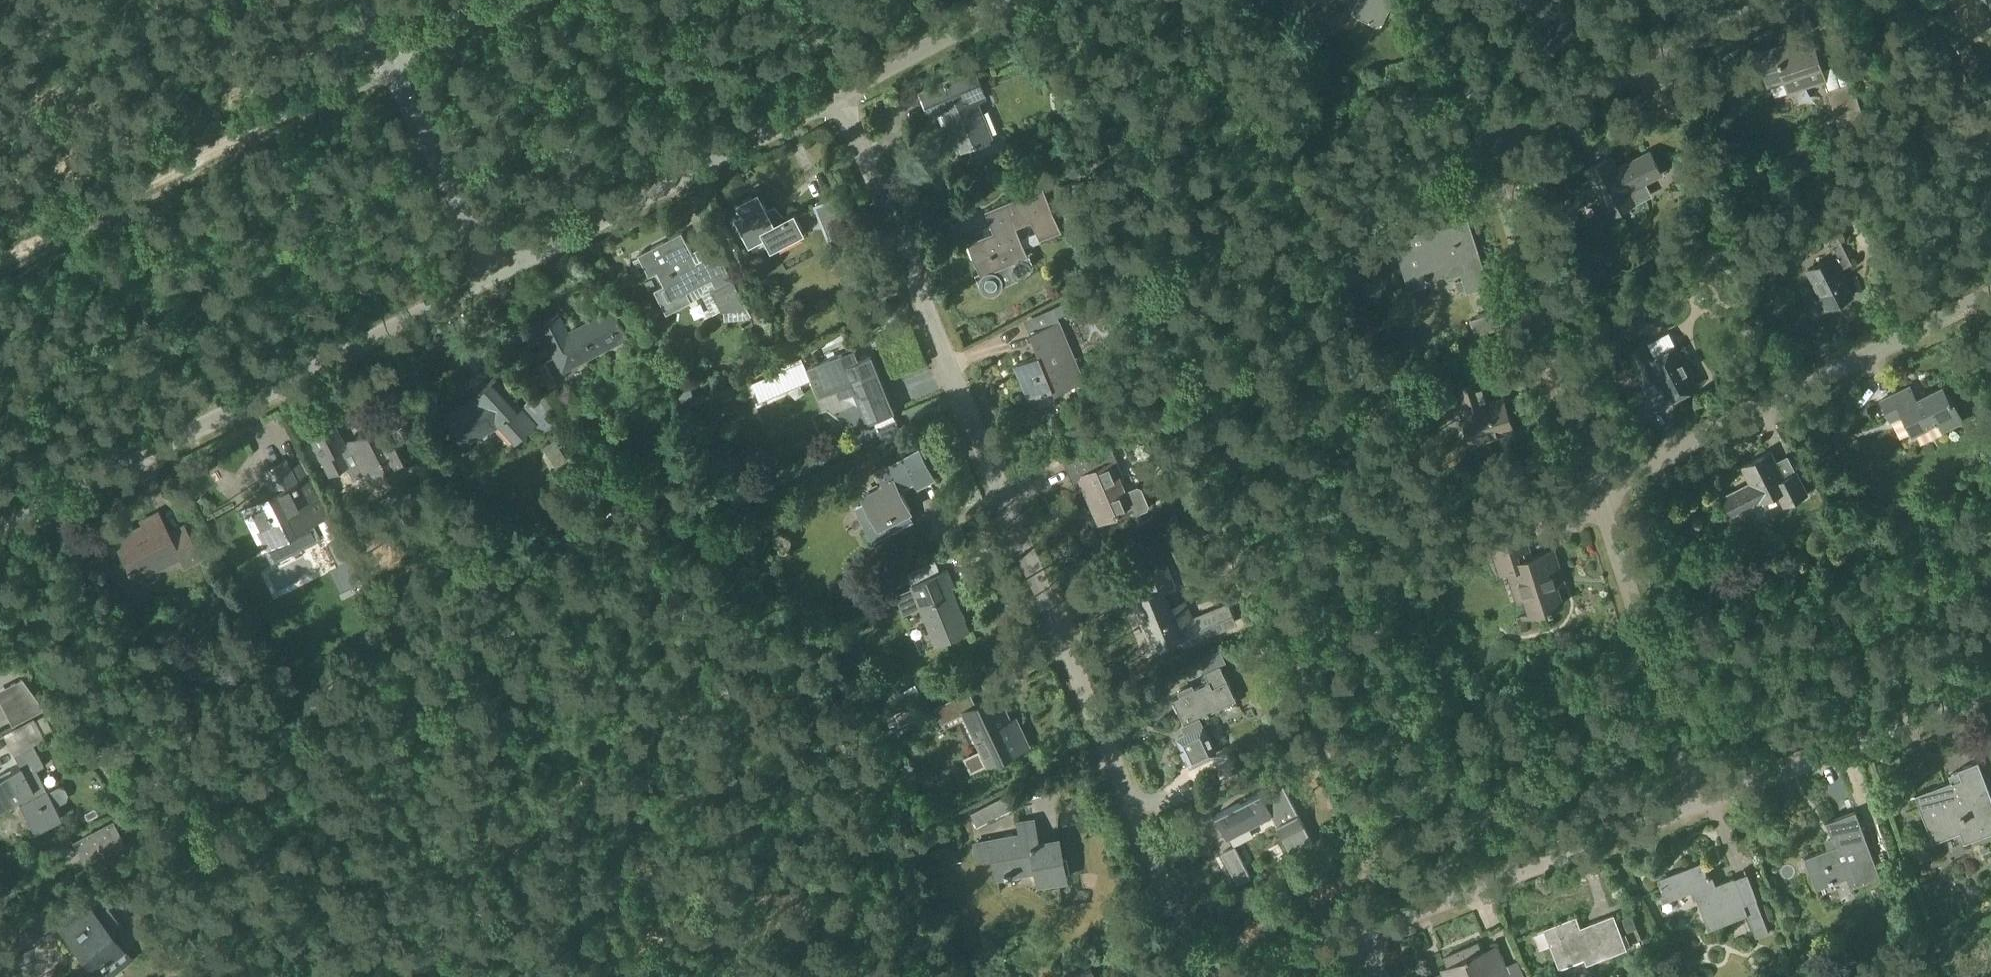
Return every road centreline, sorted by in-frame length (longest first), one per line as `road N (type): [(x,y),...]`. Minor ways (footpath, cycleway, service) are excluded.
road 1 (residential): [(1202,976),(839,92)]
road 2 (residential): [(494,274),(0,529)]
road 3 (residential): [(1596,491),(1990,299)]
road 4 (track): [(0,263),(385,59)]
road 5 (residential): [(839,92),(494,274)]
road 6 (residential): [(1596,491),(1476,145)]
road 7 (residential): [(1360,934),(1698,805)]
road 8 (residential): [(1476,145),(1775,0)]
road 9 (residential): [(1698,805),(1990,695)]
road 10 (residential): [(1672,727),(1596,491)]
road 11 (residential): [(494,274),(385,59)]
road 12 (residential): [(1019,0),(839,92)]
road 13 (residential): [(1476,145),(1429,0)]
road 14 (residential): [(385,59),(501,0)]

